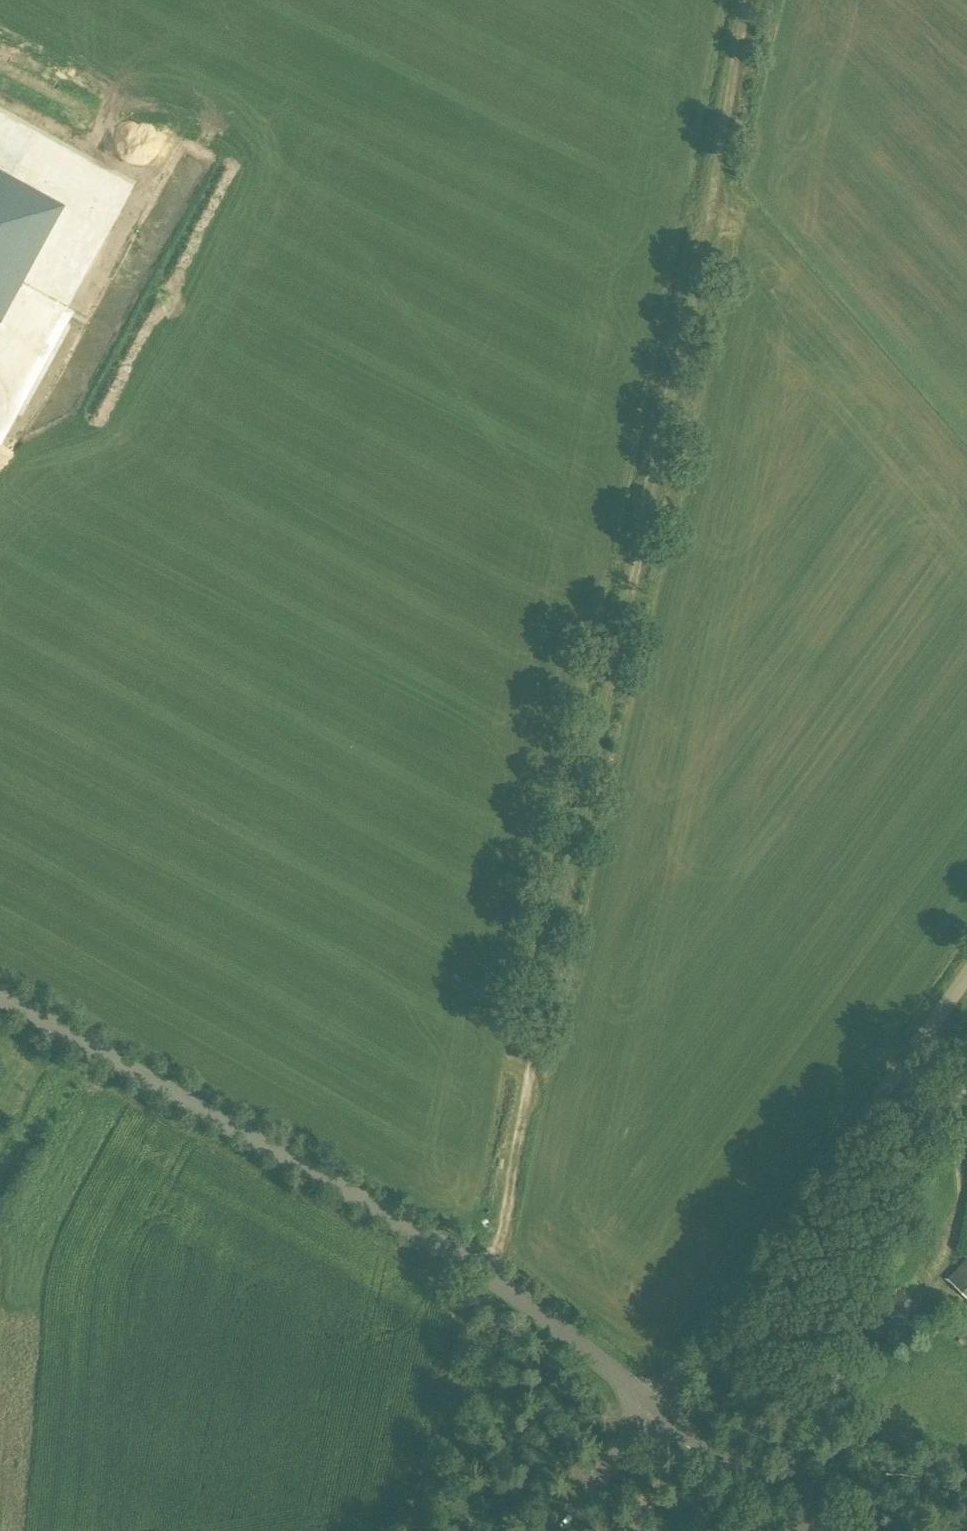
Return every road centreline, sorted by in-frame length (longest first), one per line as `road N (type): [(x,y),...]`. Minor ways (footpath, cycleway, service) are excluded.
road 1 (track): [(754,0),(499,1243),(483,1273)]
road 2 (tertiary): [(653,1412),(483,1273),(0,1003)]
road 3 (tertiary): [(653,1412),(966,983)]
road 4 (tertiary): [(806,1530),(653,1412)]
road 5 (tertiary): [(565,1530),(653,1412)]

